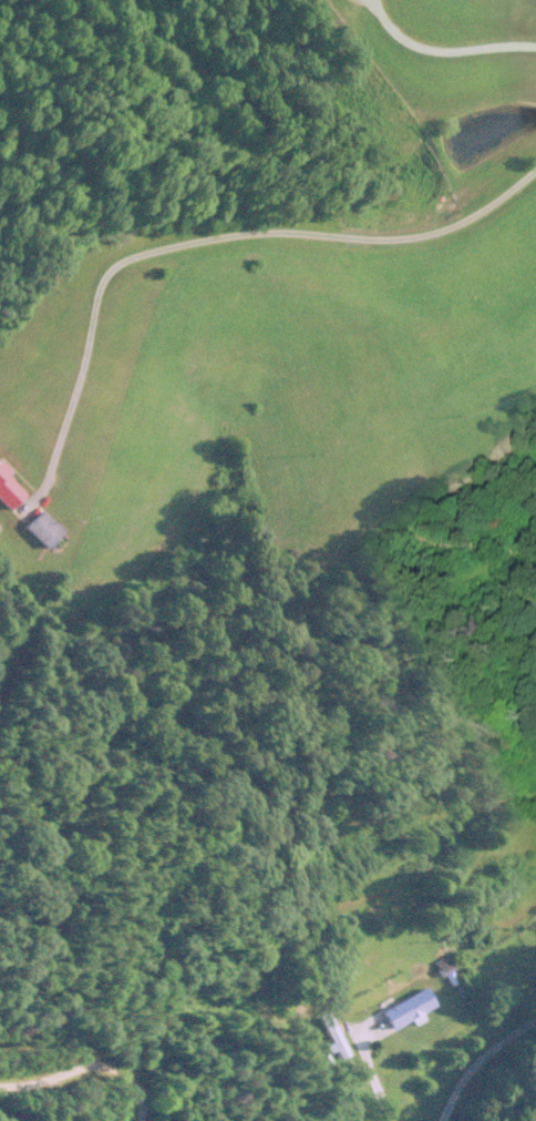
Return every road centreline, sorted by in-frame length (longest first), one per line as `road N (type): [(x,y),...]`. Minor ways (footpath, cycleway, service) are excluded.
road 1 (residential): [(535,166),(486,204),(412,236),(243,231),(106,266),(42,476),(18,511)]
road 2 (residential): [(437,1120),(456,1078),(535,1016)]

